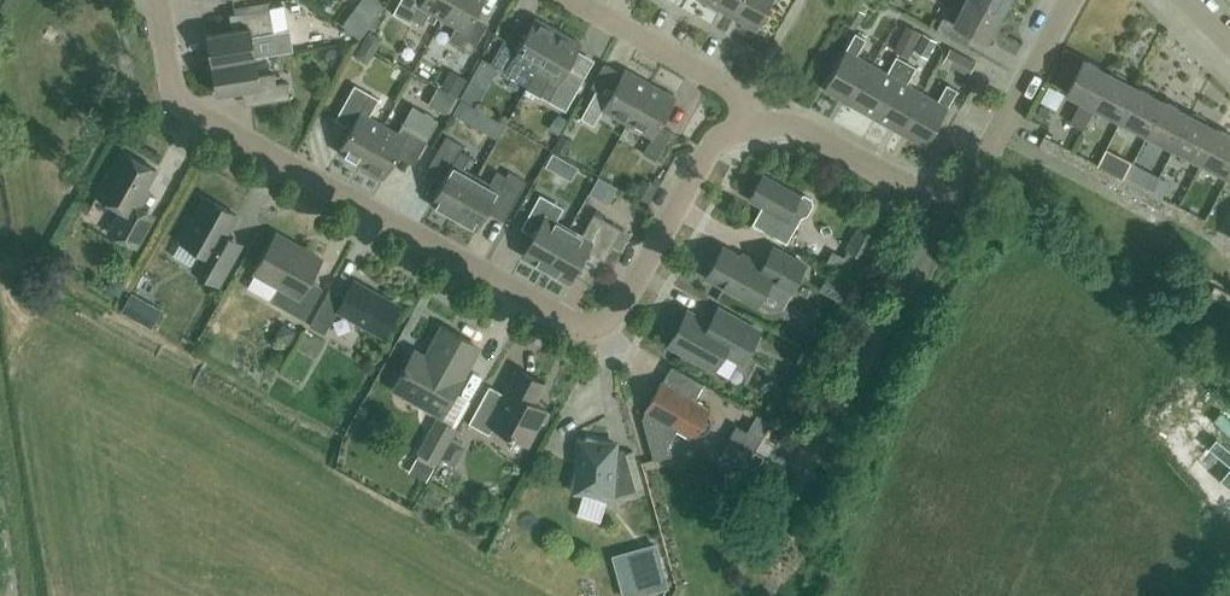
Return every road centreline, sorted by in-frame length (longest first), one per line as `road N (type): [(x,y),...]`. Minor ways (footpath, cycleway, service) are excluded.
road 1 (residential): [(158,0),(174,87),(187,108),(582,326),(609,321),(710,149),(754,116)]
road 2 (residential): [(754,116),(803,128),(905,184),(948,188),(983,164),(1069,0)]
road 3 (residential): [(754,116),(735,90),(574,0)]

